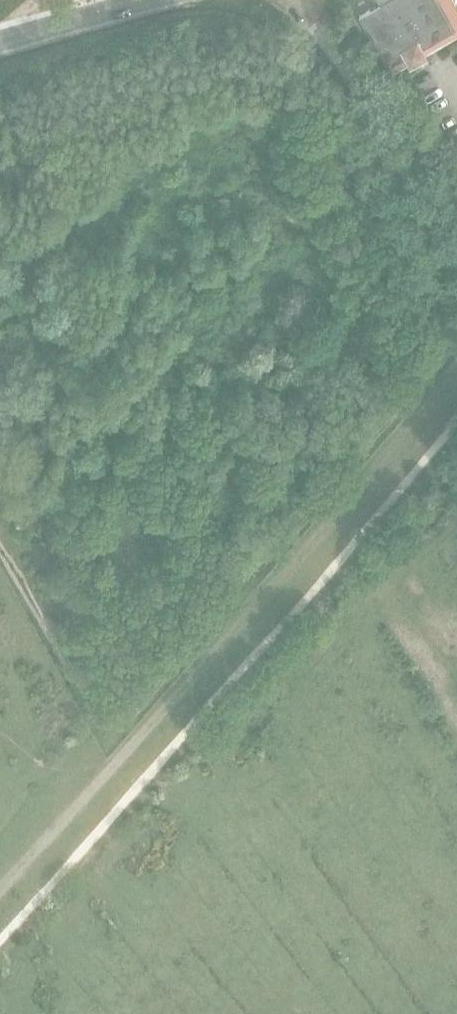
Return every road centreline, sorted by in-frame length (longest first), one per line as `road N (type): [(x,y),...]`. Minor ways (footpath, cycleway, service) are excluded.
road 1 (track): [(0,887),(456,374)]
road 2 (track): [(456,267),(300,0)]
road 3 (tertiary): [(0,44),(148,0)]

